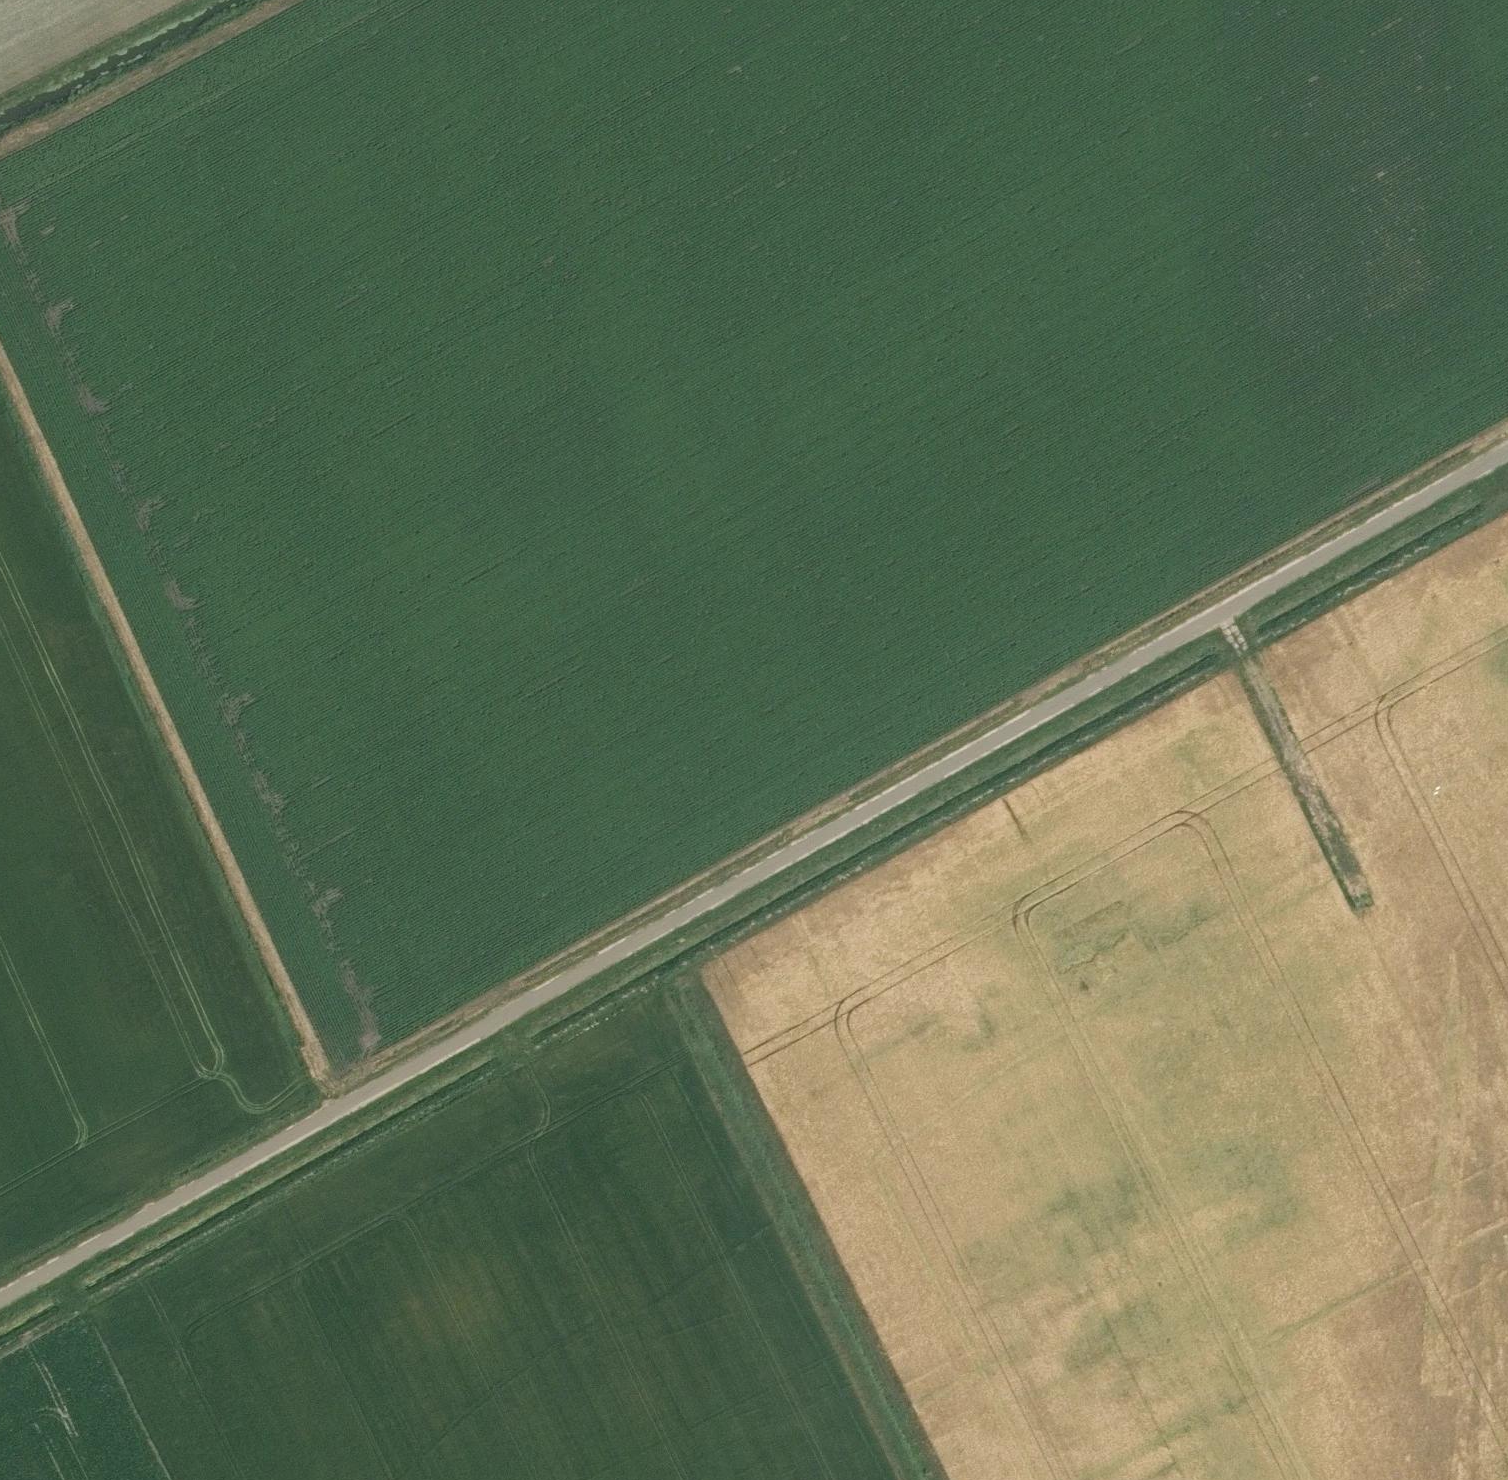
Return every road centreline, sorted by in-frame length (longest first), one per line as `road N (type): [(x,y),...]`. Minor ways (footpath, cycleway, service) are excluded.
road 1 (unclassified): [(0,1301),(1507,452)]

